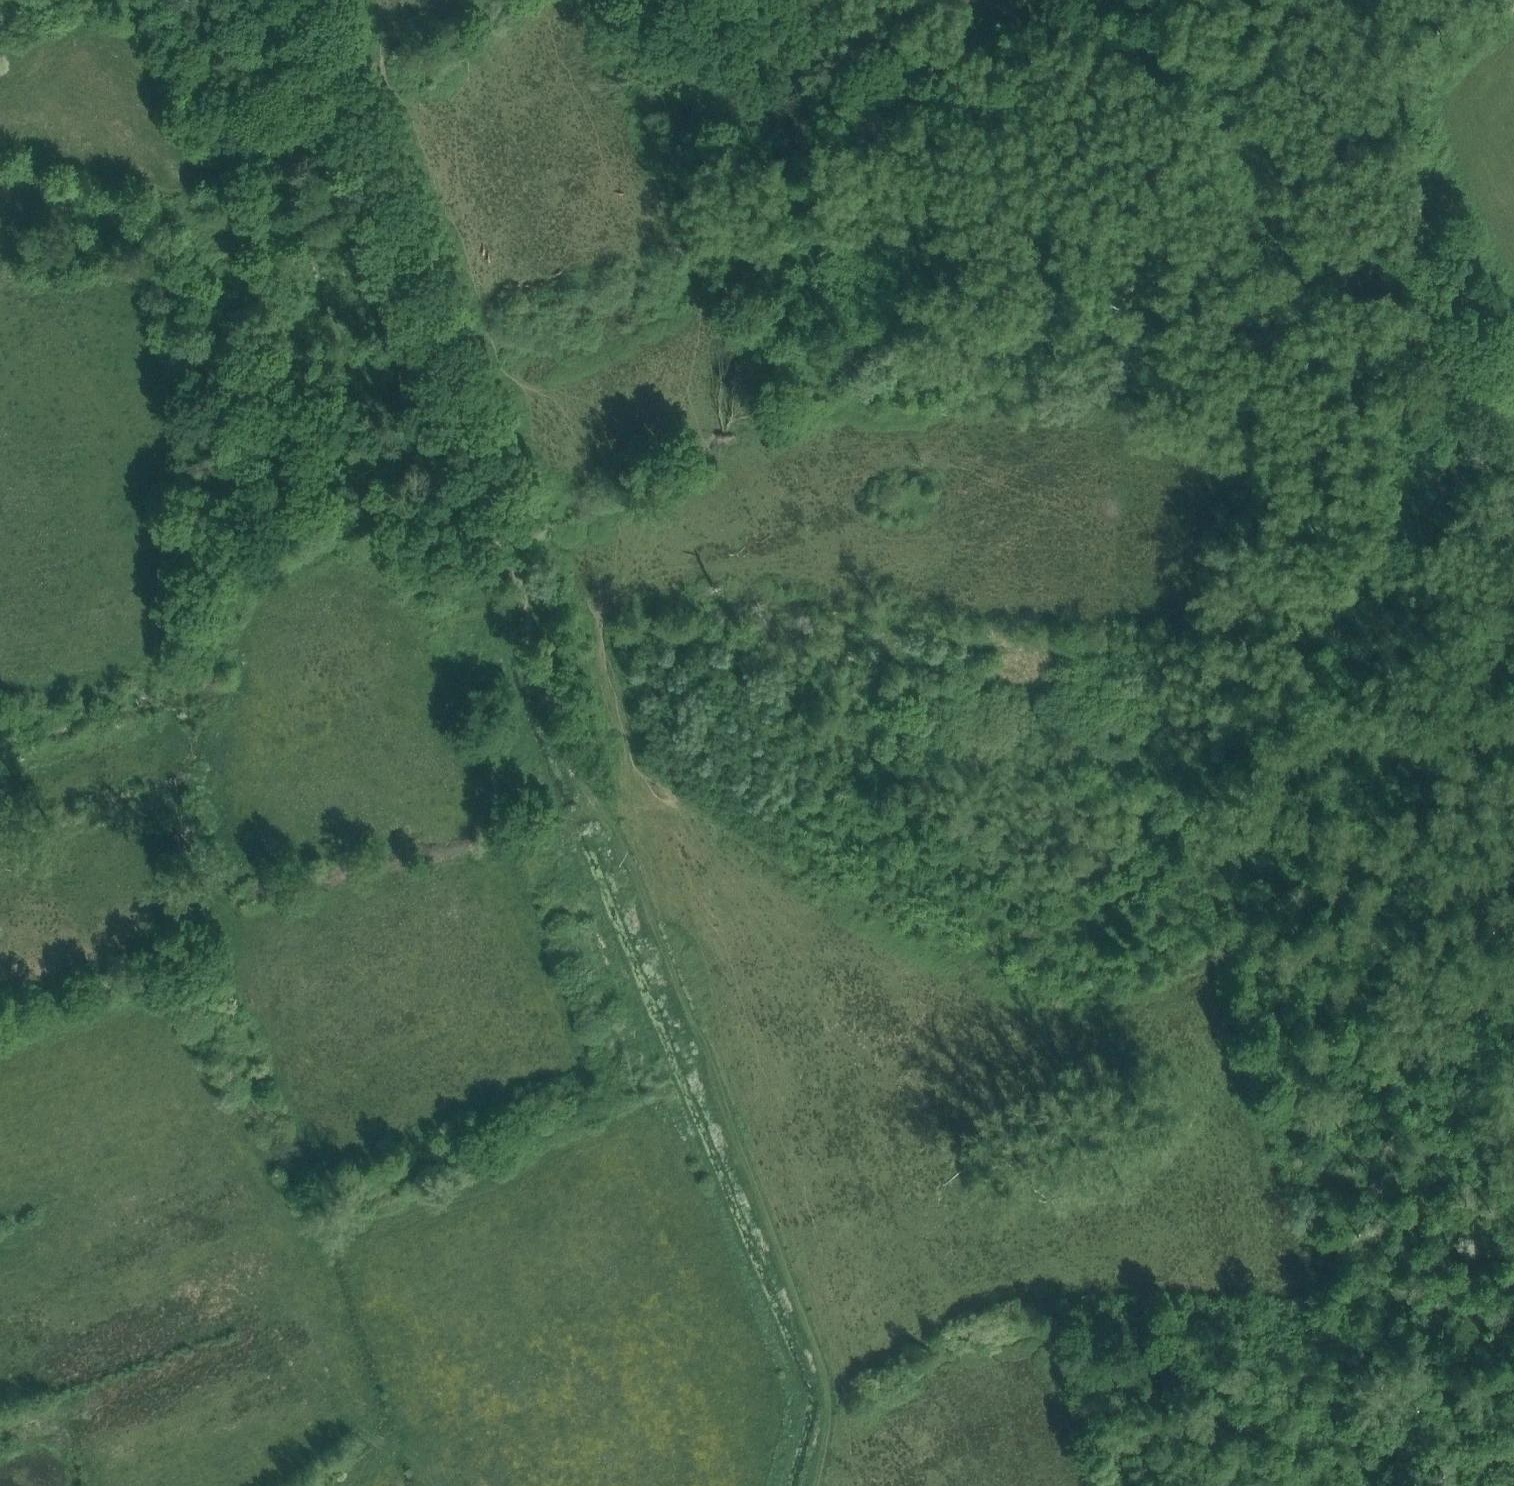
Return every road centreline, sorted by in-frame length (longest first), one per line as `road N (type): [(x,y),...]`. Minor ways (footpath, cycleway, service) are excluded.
road 1 (track): [(444,380),(580,777),(615,812),(821,1360),(828,1400),(812,1485)]
road 2 (track): [(1513,520),(1300,157),(1219,72),(983,0)]
road 3 (track): [(444,380),(299,0)]

